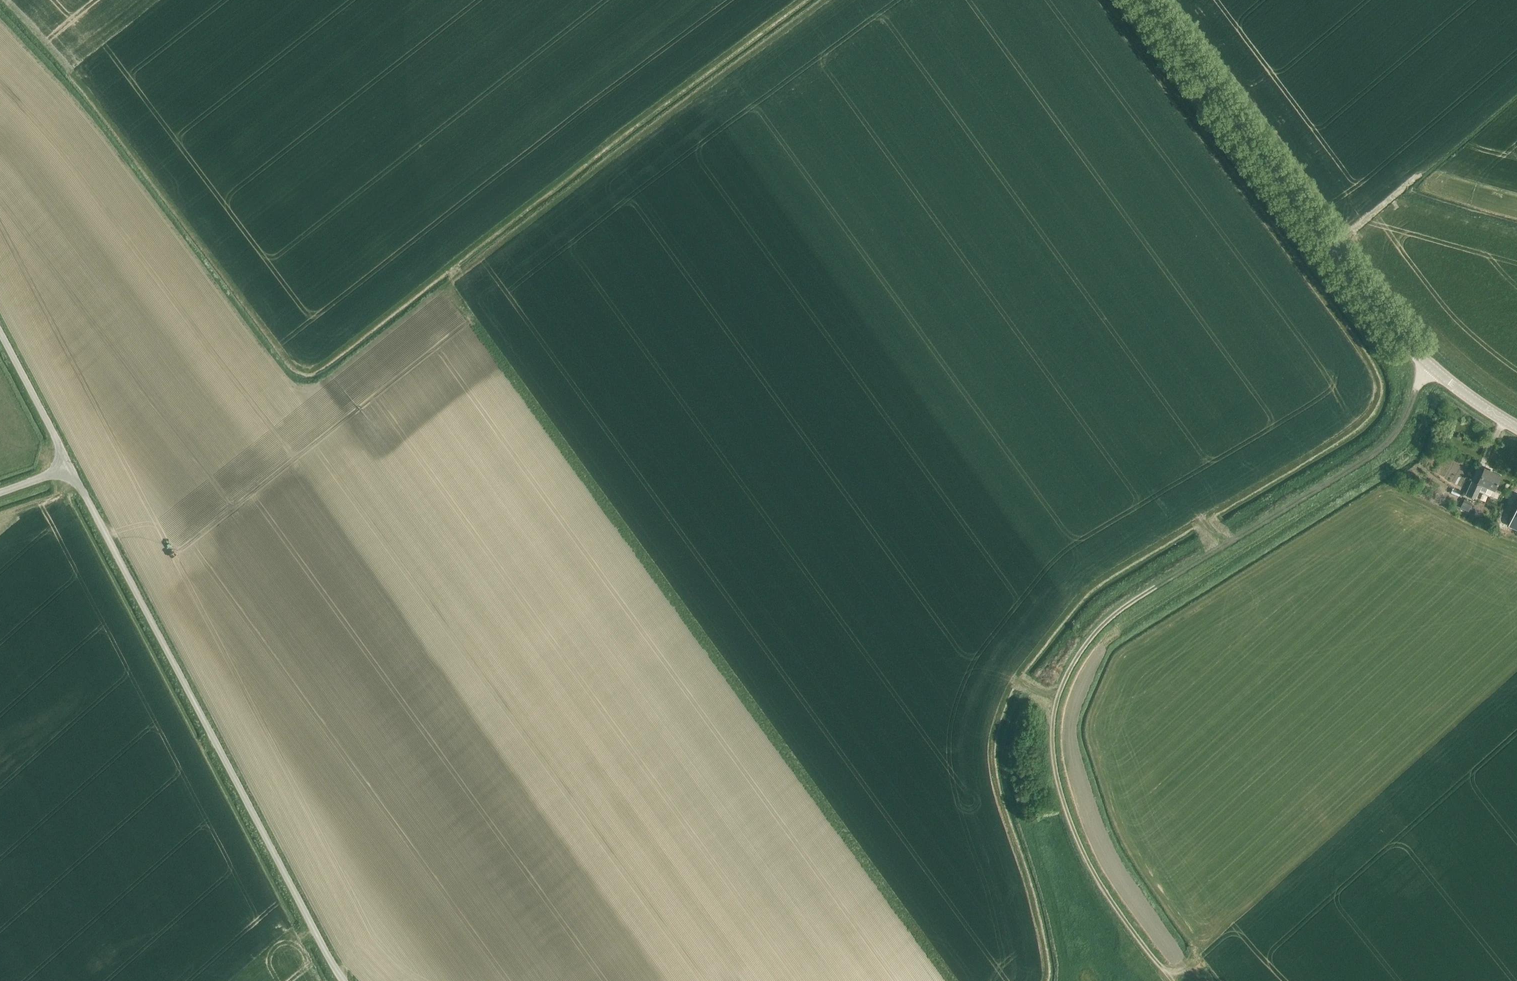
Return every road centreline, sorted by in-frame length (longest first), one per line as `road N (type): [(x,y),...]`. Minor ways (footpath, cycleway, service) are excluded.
road 1 (track): [(1431,366),(1382,446),(1109,617),(1060,686),(1051,744),(1074,831),(1120,913),(1173,980)]
road 2 (unclassified): [(343,980),(68,465)]
road 3 (tertiary): [(1516,426),(1431,366),(1382,316),(1141,0)]
road 4 (unclassified): [(68,465),(0,334)]

